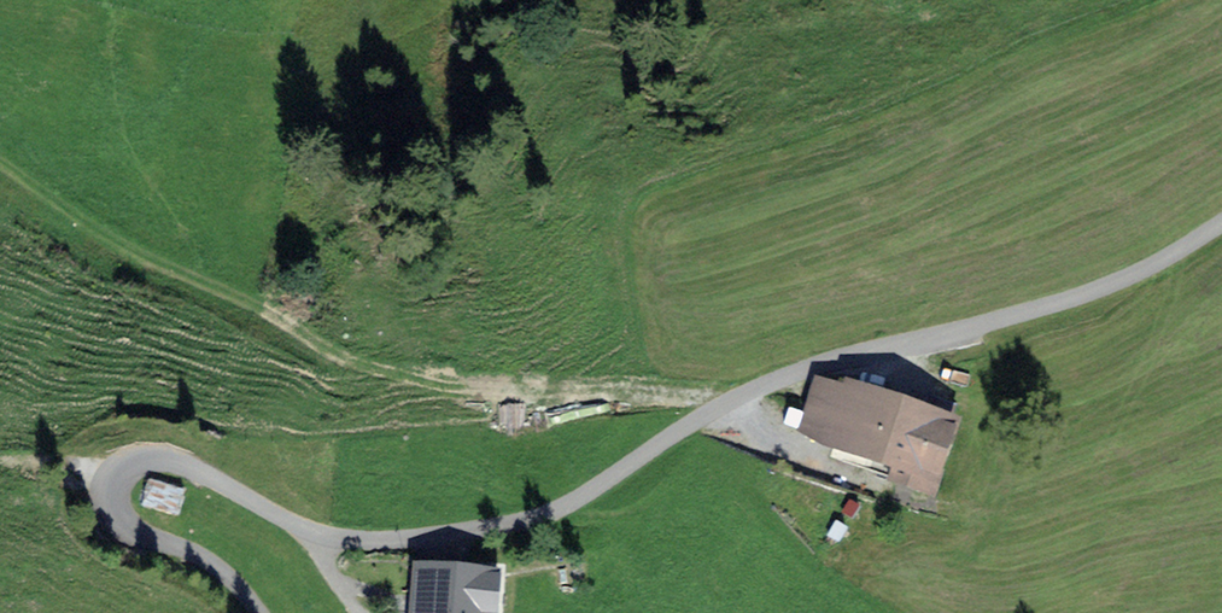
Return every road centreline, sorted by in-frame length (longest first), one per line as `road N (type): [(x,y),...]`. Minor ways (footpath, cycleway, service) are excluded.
road 1 (residential): [(256,612),(215,567),(147,538),(114,510),(114,470),(143,452),(165,455),(284,525),(348,546),(496,532),(581,507),(735,402),(889,347),(1017,315),(1149,262),(1221,207)]
road 2 (track): [(939,509),(816,457),(735,402),(667,392),(548,414),(299,332),(0,163)]

